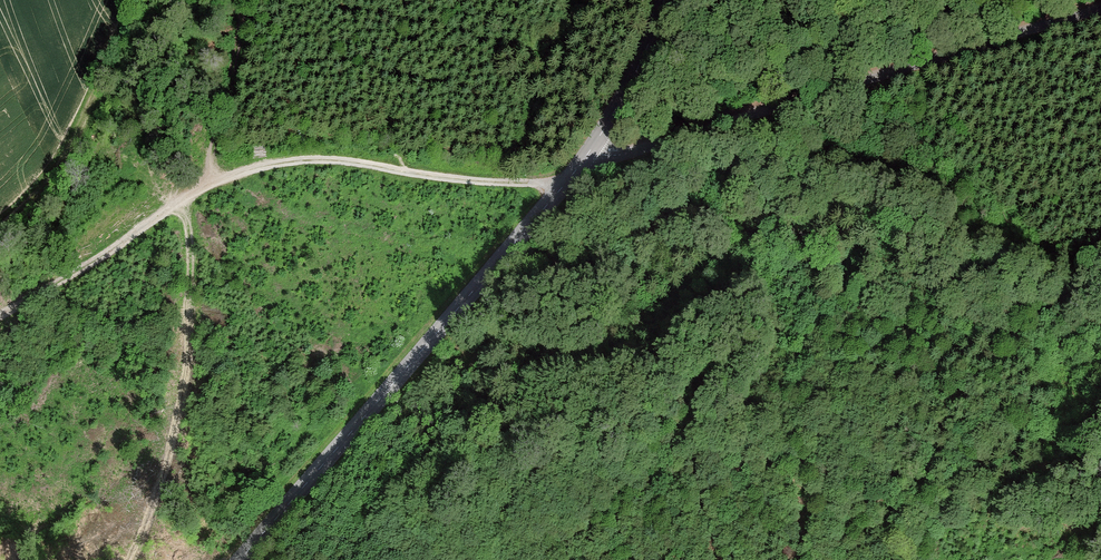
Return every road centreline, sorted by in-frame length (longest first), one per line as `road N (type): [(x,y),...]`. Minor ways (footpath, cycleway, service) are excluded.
road 1 (track): [(0,317),(208,179),(290,161),(564,185)]
road 2 (unclassified): [(589,153),(240,559)]
road 3 (unclassified): [(1100,9),(620,155),(589,153)]
road 4 (track): [(137,0),(55,172),(0,225)]
road 5 (unclassified): [(662,0),(589,153)]

